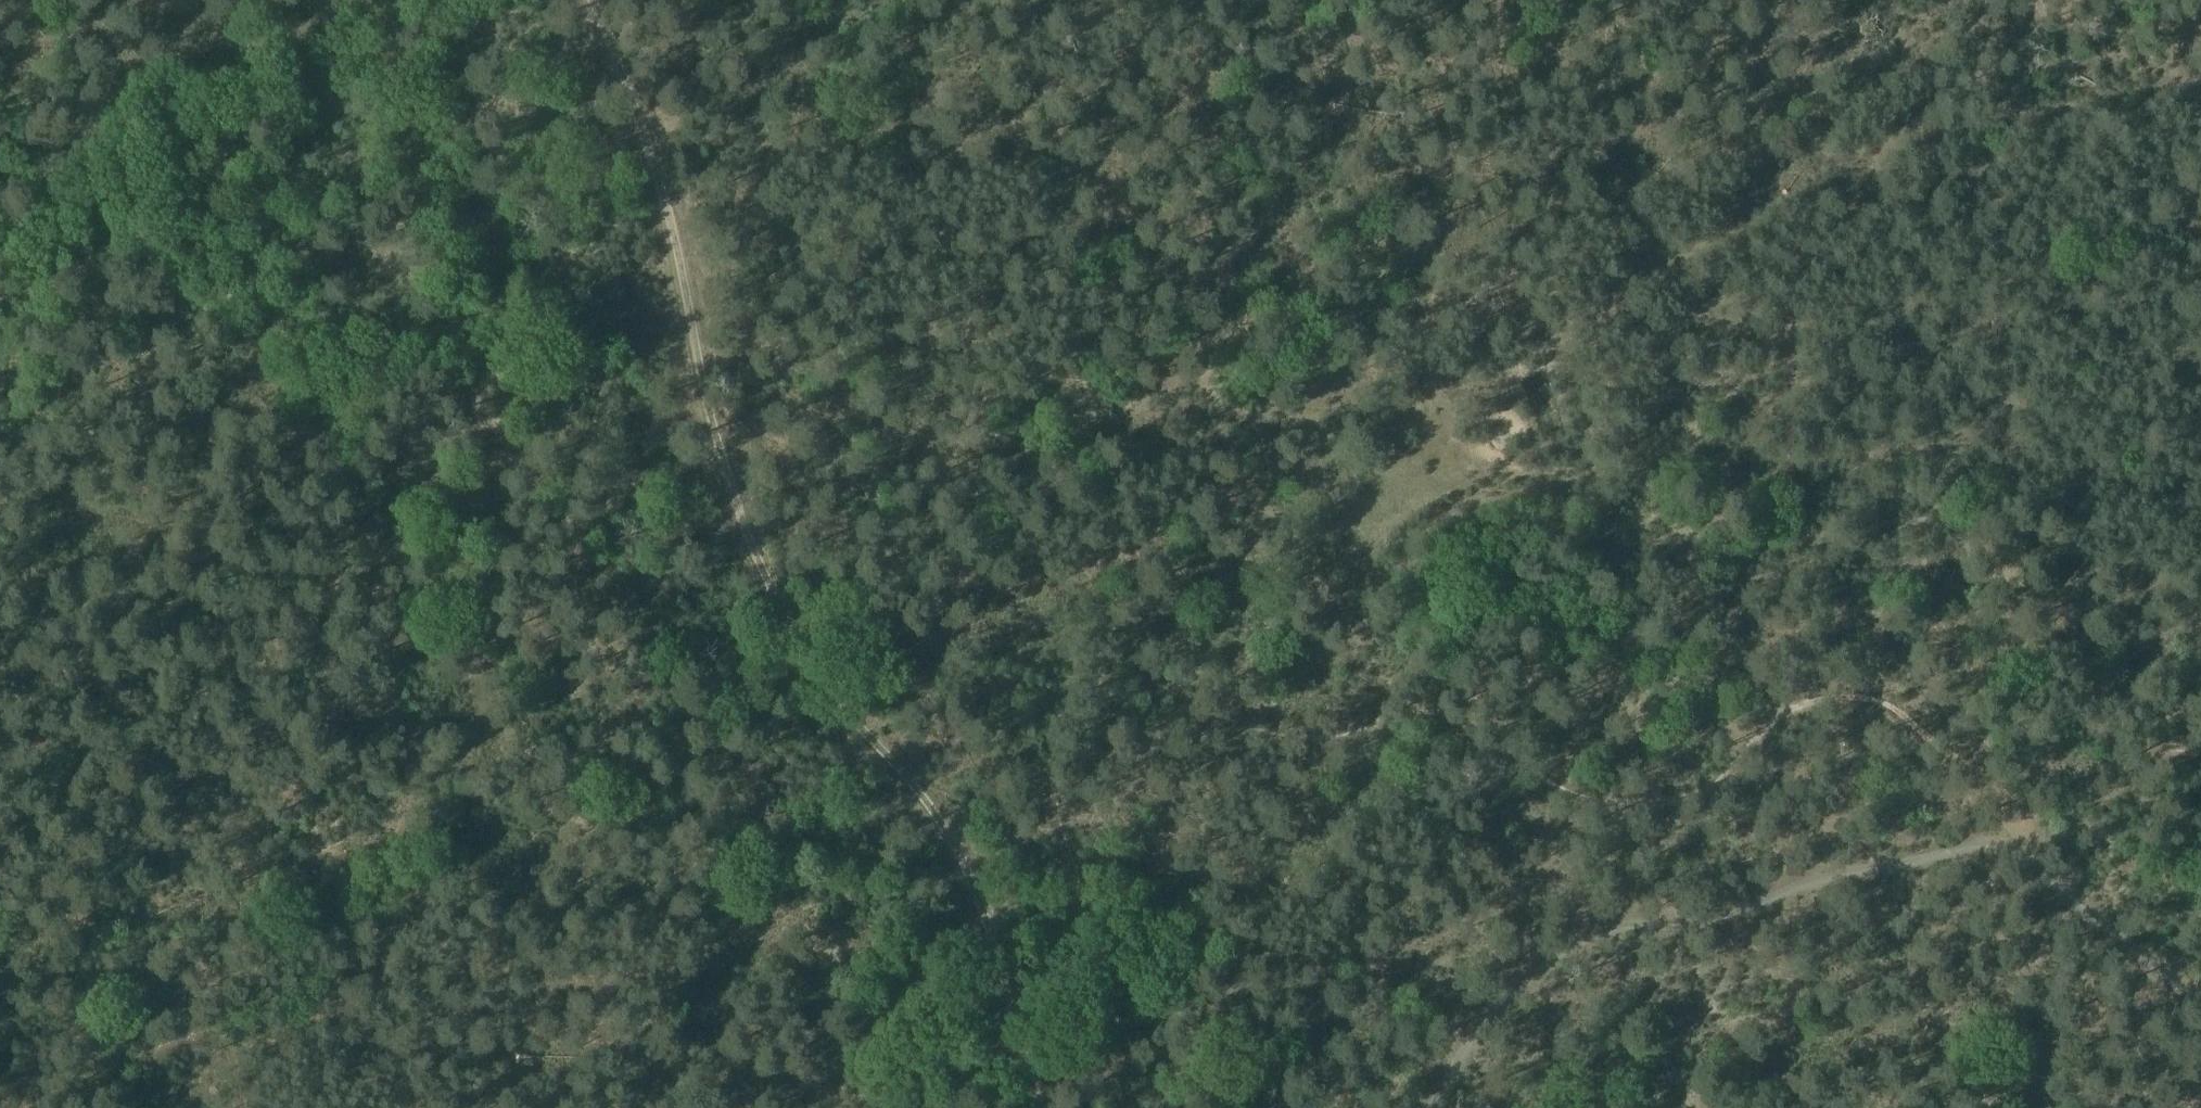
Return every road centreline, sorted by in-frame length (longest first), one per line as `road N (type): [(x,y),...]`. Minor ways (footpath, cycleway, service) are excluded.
road 1 (track): [(2200,751),(2066,773),(1985,772),(1900,712),(1846,698),(1792,709),(1734,771),(1673,798),(1620,802),(1565,790),(1443,713),(1335,735),(1228,730),(1076,754),(1060,771),(1057,804),(1102,1020),(1086,1084),(1067,1107)]
road 2 (track): [(593,0),(683,258),(721,456),(779,612),(818,680),(940,818),(999,958),(1038,1107)]

